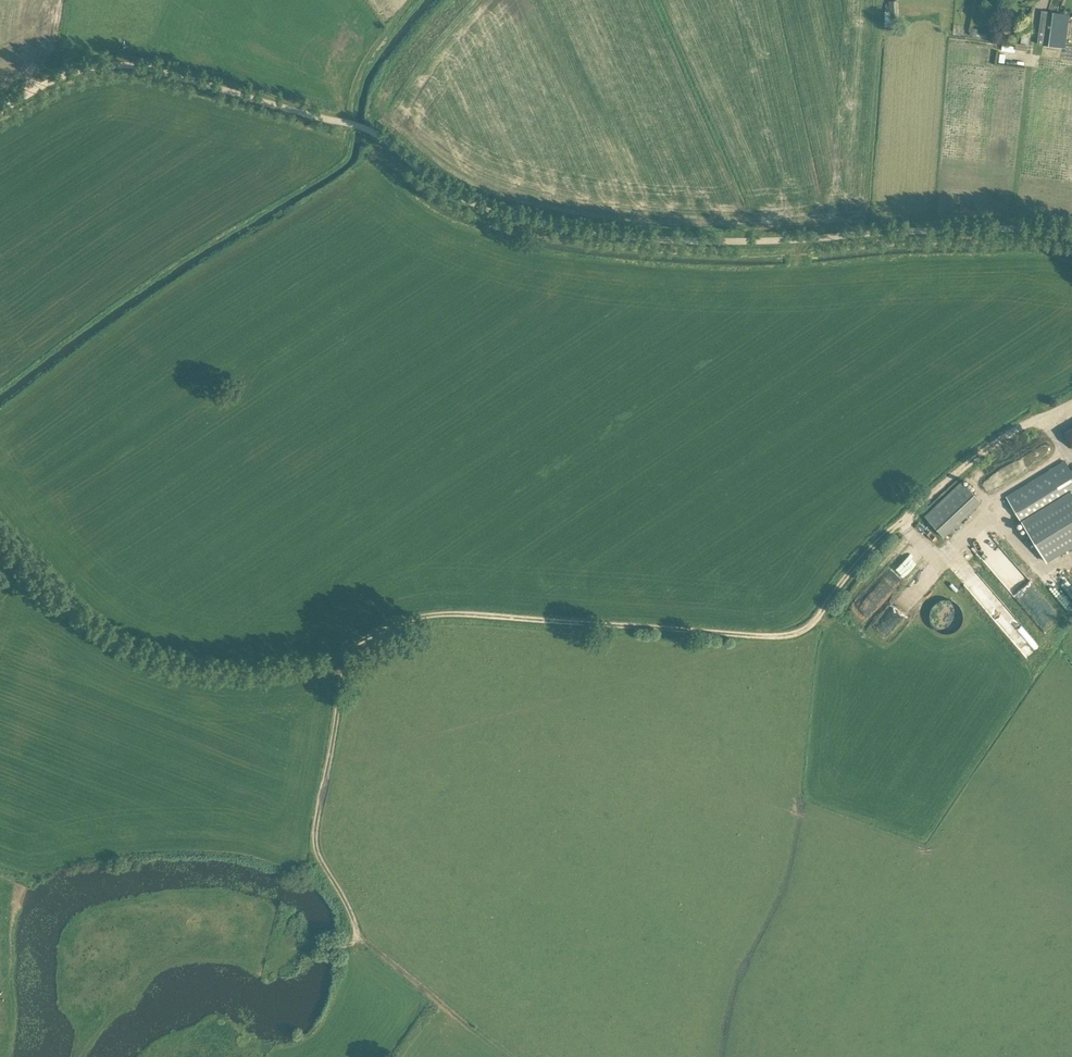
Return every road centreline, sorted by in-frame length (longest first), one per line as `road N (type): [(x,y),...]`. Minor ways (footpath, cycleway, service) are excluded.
road 1 (unclassified): [(1071,234),(931,229),(734,241),(616,236),(532,222),(446,190),(366,129),(144,66),(72,72),(0,111)]
road 2 (track): [(1051,410),(982,451),(876,545),(799,634),(436,614),(384,629),(346,657)]
road 3 (track): [(346,657),(259,675),(155,662),(82,619),(0,530)]
road 4 (track): [(359,935),(316,849),(346,657)]

